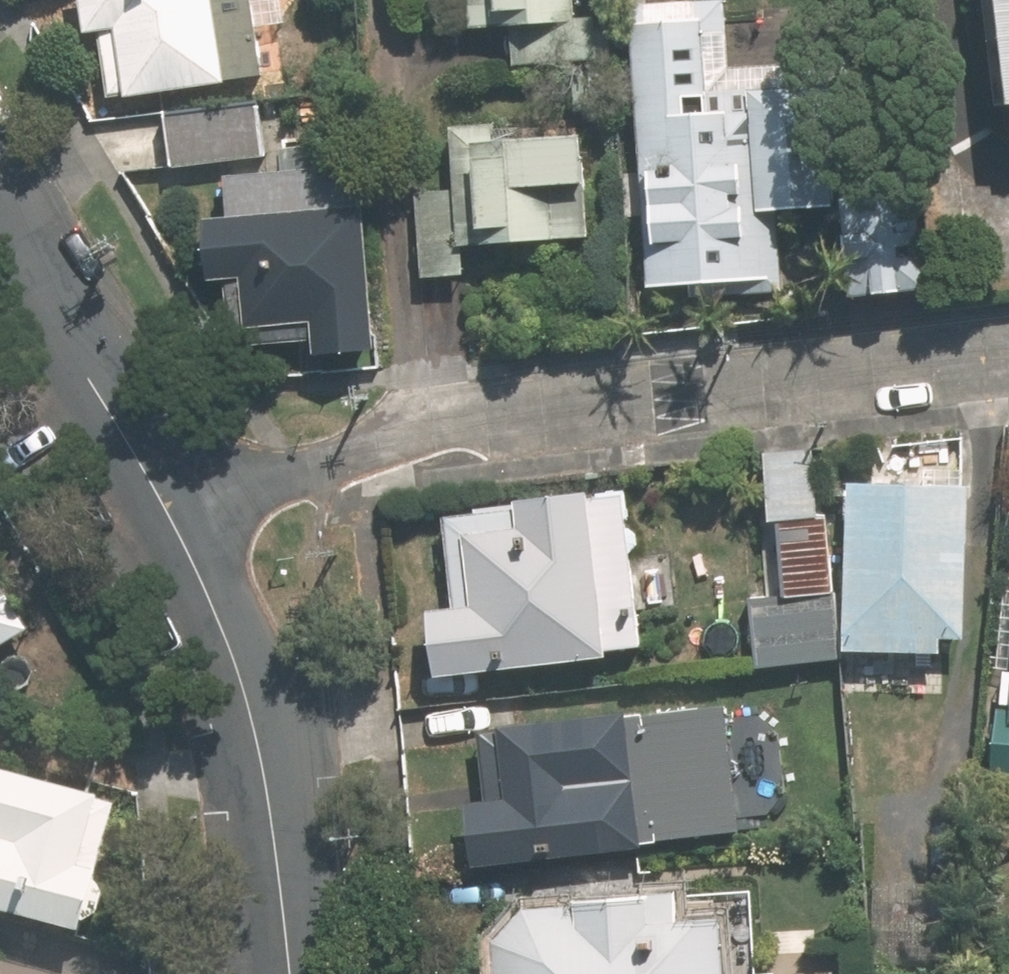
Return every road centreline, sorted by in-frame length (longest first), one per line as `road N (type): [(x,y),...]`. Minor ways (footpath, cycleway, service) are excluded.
road 1 (residential): [(1008,362),(463,420),(165,507)]
road 2 (residential): [(165,507),(243,680),(275,821),(293,973)]
road 3 (residential): [(0,226),(165,507)]

